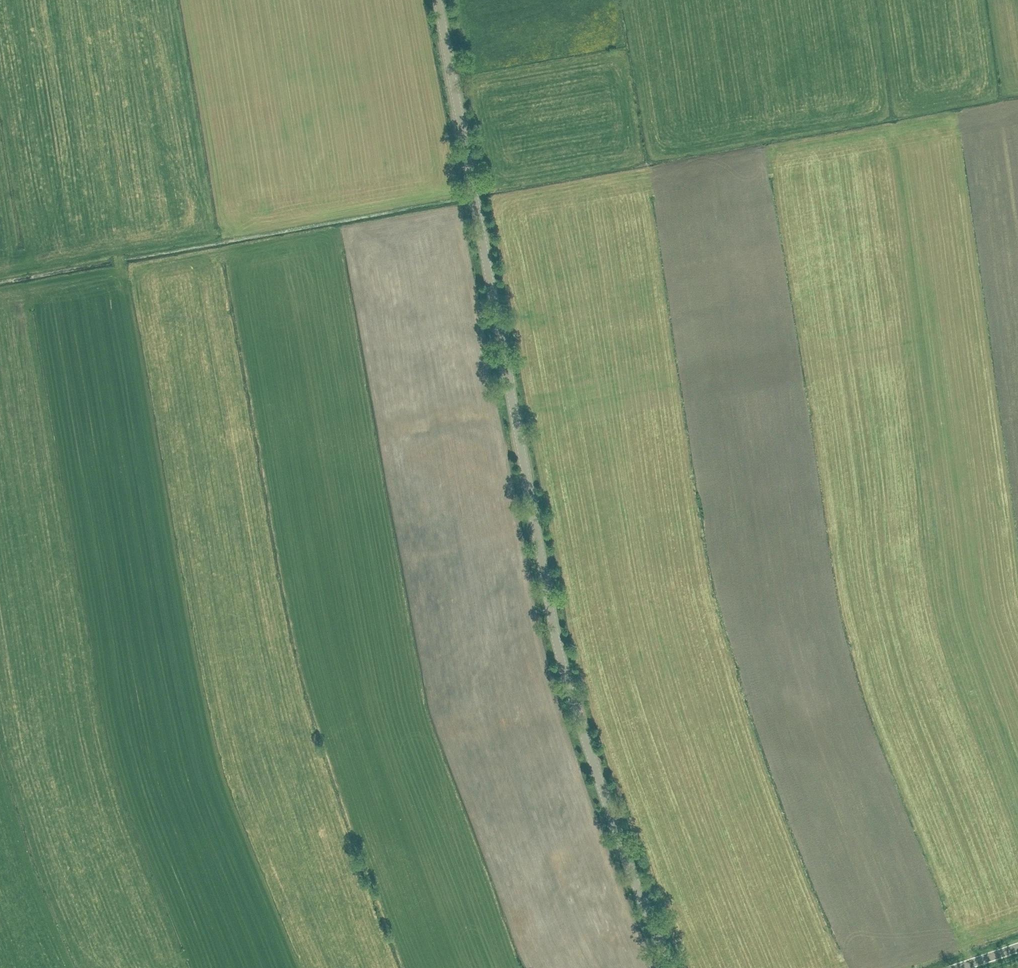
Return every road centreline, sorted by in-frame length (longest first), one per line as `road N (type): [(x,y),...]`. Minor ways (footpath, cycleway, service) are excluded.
road 1 (tertiary): [(670,967),(553,632),(437,0)]

